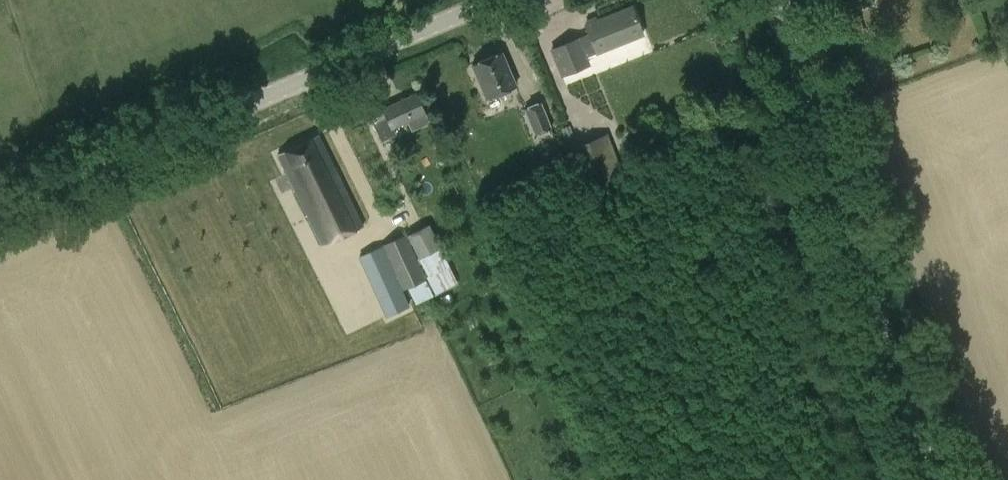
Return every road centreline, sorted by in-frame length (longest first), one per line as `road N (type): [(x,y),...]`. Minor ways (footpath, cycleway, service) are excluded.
road 1 (unclassified): [(0,214),(115,172),(501,0)]
road 2 (unclassified): [(779,0),(931,479)]

